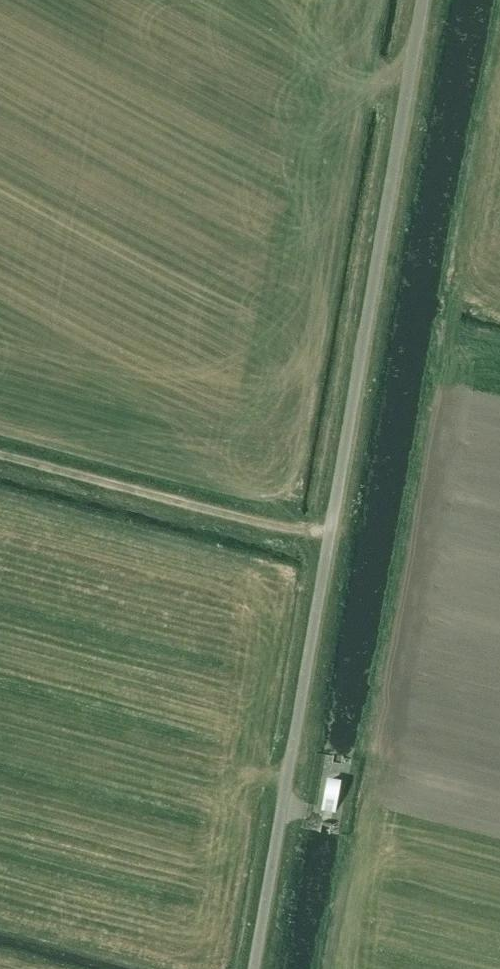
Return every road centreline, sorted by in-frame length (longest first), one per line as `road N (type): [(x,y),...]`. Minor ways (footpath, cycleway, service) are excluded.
road 1 (unclassified): [(422,0),(253,968)]
road 2 (track): [(0,453),(328,537)]

